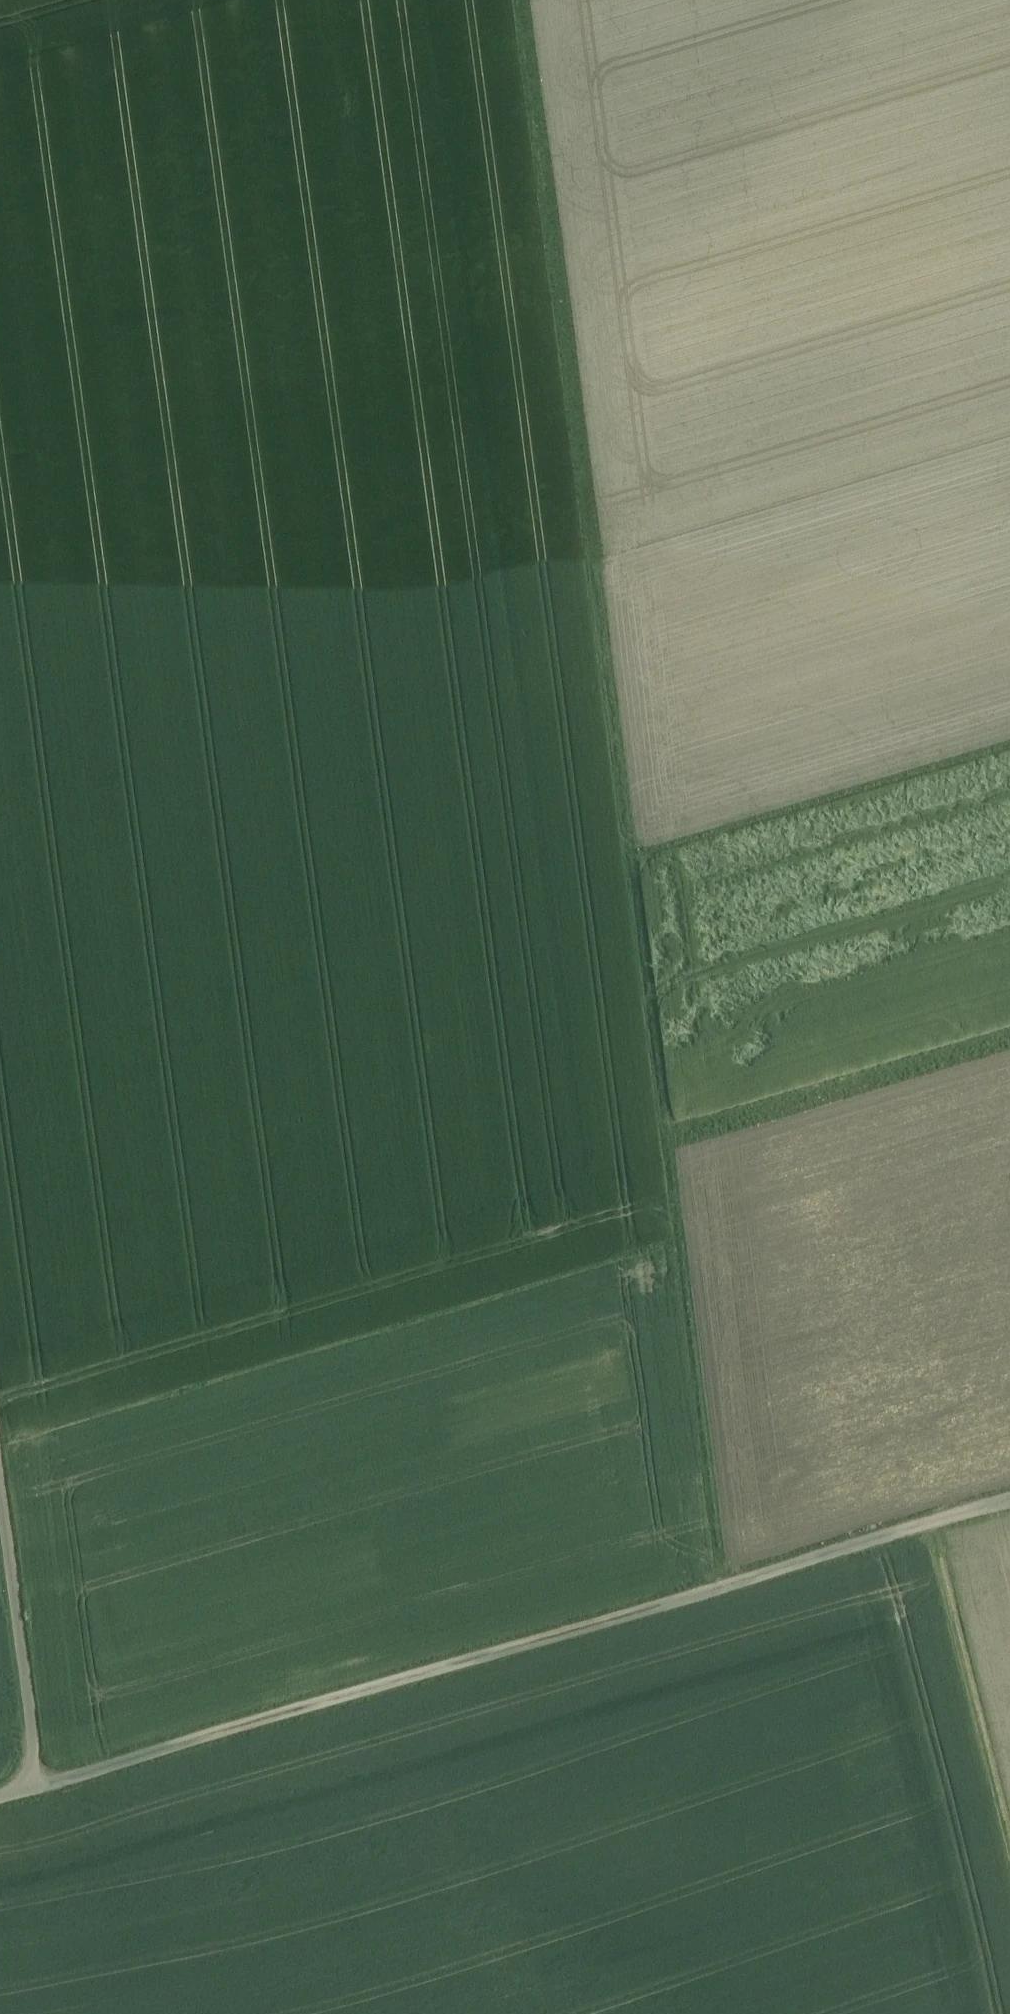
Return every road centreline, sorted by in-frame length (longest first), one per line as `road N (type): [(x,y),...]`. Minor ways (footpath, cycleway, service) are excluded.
road 1 (track): [(37,1778),(1009,1495)]
road 2 (unclassified): [(0,1783),(37,1778),(0,1507)]

